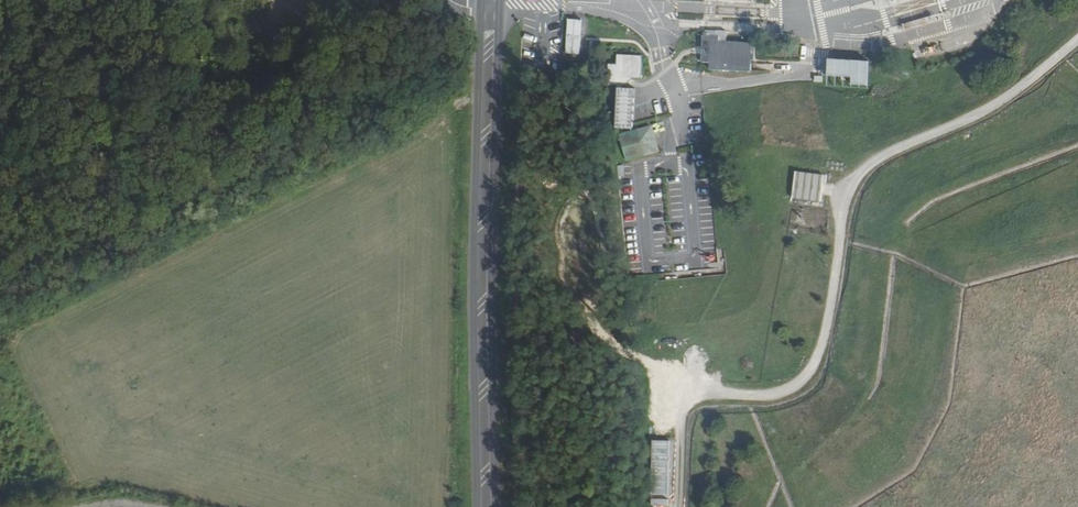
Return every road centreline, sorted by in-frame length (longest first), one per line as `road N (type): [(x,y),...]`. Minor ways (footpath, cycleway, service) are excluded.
road 1 (secondary): [(485,506),(480,248),(491,0)]

